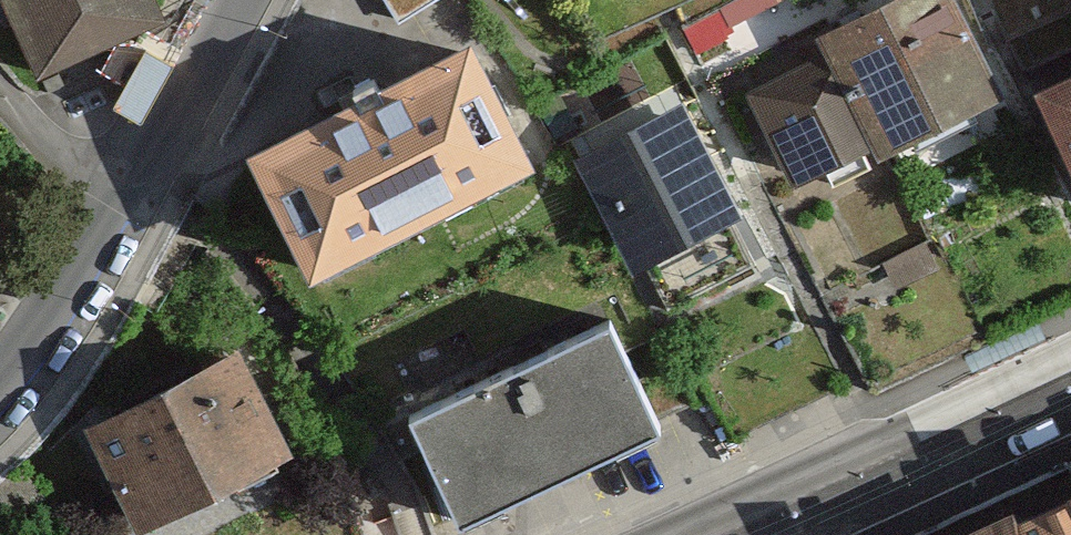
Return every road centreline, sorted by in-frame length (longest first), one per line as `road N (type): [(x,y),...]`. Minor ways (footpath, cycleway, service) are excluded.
road 1 (residential): [(234,0),(120,224),(0,390)]
road 2 (secondary): [(1070,371),(714,534)]

